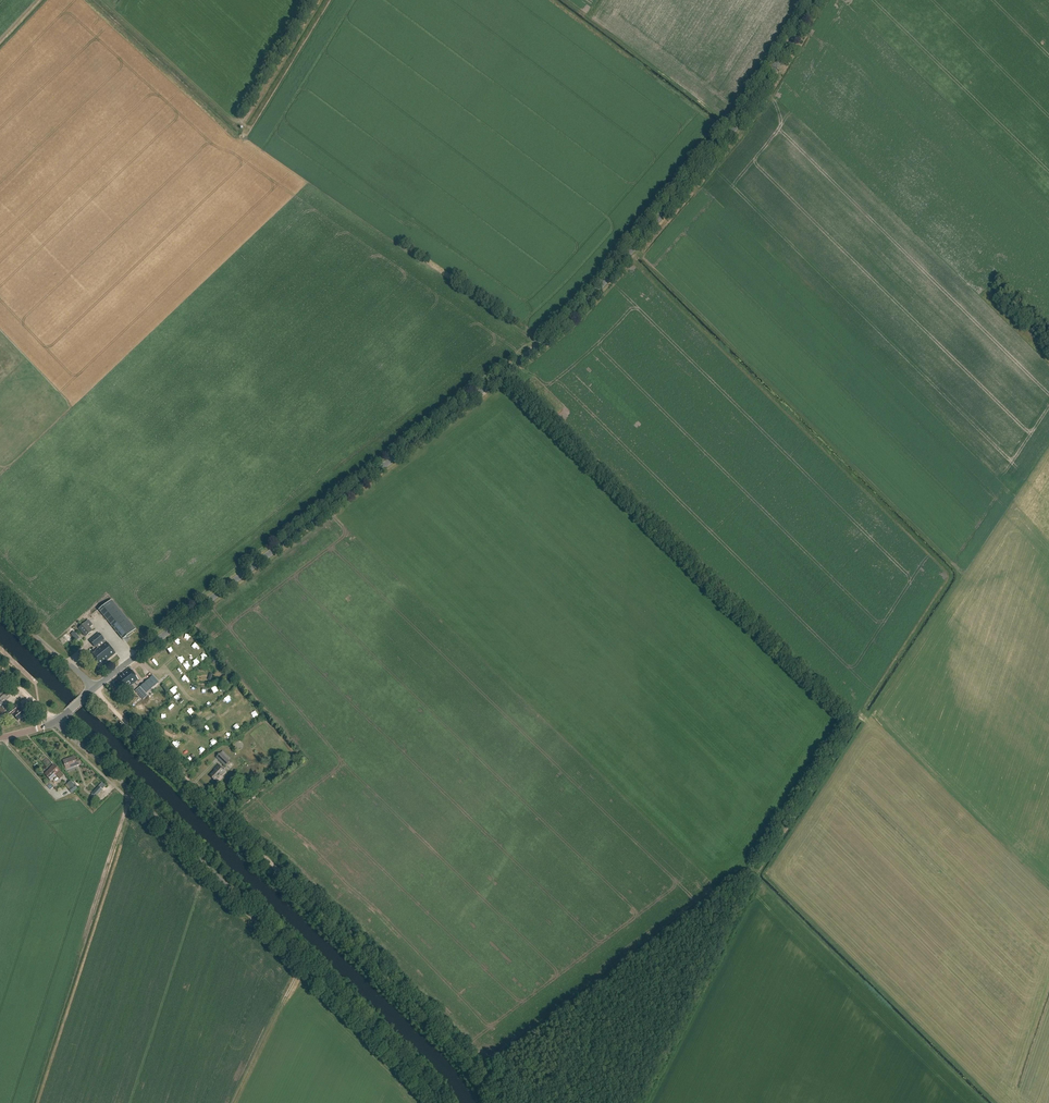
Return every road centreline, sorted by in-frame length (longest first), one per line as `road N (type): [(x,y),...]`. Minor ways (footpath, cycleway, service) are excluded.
road 1 (tertiary): [(94,688),(554,332),(738,122),(816,0)]
road 2 (track): [(495,1102),(437,1027),(94,688)]
road 3 (unclassified): [(442,1102),(56,722)]
road 4 (track): [(133,792),(30,1102)]
road 5 (unclassified): [(94,688),(0,601)]

